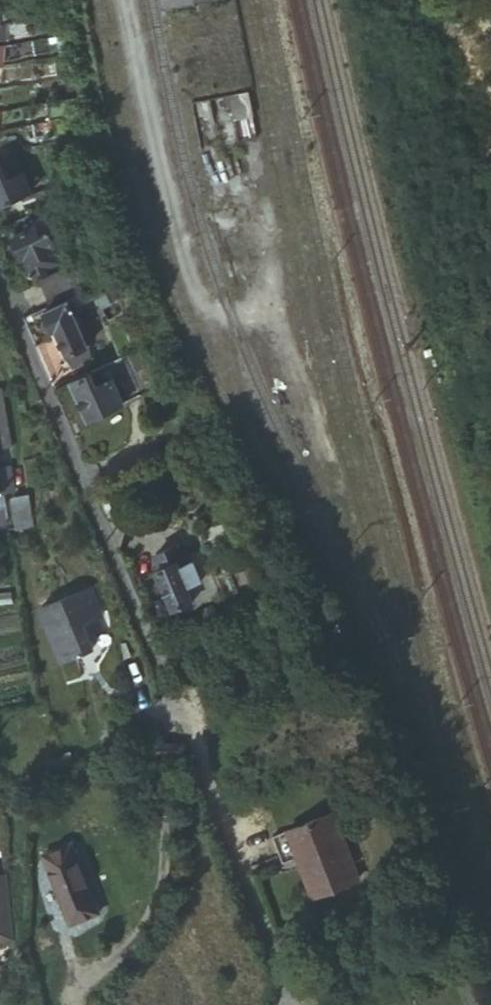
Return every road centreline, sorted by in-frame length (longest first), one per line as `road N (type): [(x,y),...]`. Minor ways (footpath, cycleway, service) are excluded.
road 1 (residential): [(0,278),(297,1004)]

